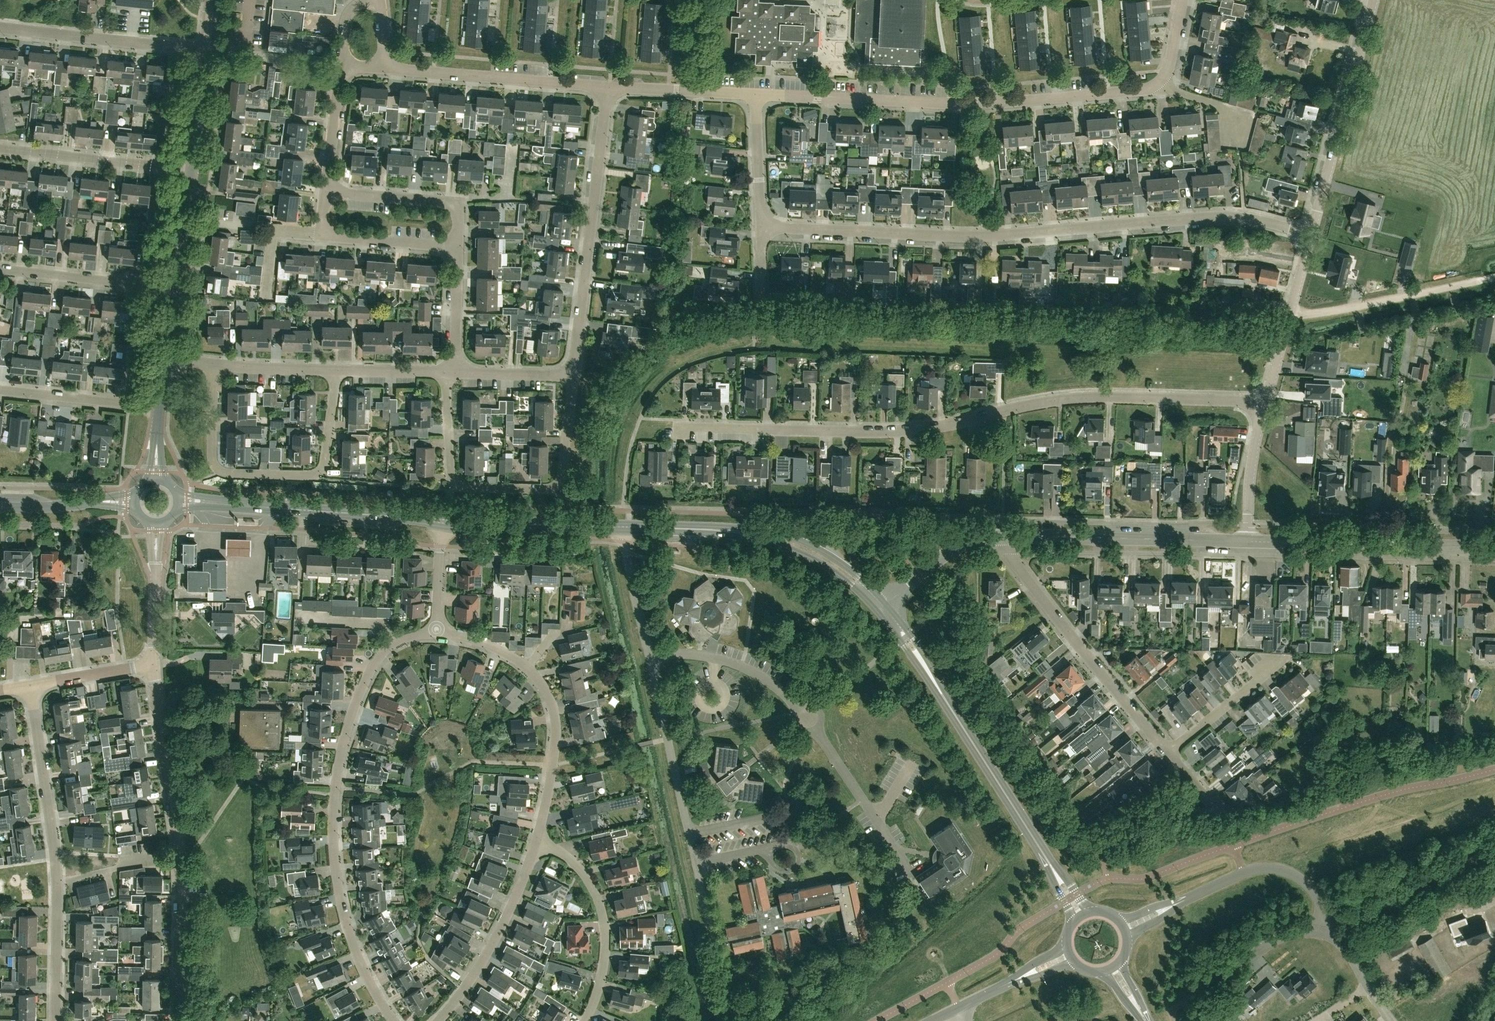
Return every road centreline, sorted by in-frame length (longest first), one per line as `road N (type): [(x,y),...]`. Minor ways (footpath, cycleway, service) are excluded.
road 1 (residential): [(675,427),(892,433),(1081,398),(1266,401)]
road 2 (residential): [(1312,232),(1221,216),(981,236),(760,227)]
road 3 (residential): [(756,95),(975,105),(1144,91),(1169,70),(1183,0)]
road 4 (residential): [(720,972),(625,552),(627,527)]
road 5 (residential): [(393,1020),(355,946),(333,835),(349,732),(366,682),(396,643)]
road 6 (tertiary): [(1082,916),(882,607)]
road 7 (residential): [(574,376),(566,463),(546,489),(456,486),(449,471),(446,374)]
road 8 (residential): [(216,365),(213,456),(231,476),(315,478),(326,467),(336,370)]
road 9 (residential): [(574,376),(609,87)]
road 10 (residential): [(536,842),(557,729),(546,691),(492,647),(436,633)]
road 11 (tertiary): [(882,607),(846,572),(775,538),(627,527)]
road 12 (residential): [(1168,754),(1012,562),(1002,535)]
road 13 (tertiary): [(444,521),(178,500)]
road 14 (residential): [(1494,548),(1248,541)]
road 15 (residential): [(1248,541),(1002,535)]
road 16 (residential): [(1312,232),(1373,0)]
road 17 (residential): [(386,69),(609,87)]
road 18 (residential): [(586,1020),(604,973),(603,912),(575,864),(536,842)]
road 19 (residential): [(206,49),(0,27)]
road 20 (track): [(1494,277),(1292,311)]
road 21 (residential): [(438,1020),(494,941),(536,842)]
road 22 (residential): [(57,881),(30,685)]
road 23 (residential): [(181,859),(153,665)]
road 24 (residential): [(192,169),(0,148)]
road 25 (tertiary): [(627,527),(444,521)]
road 26 (residential): [(1339,936),(1494,848)]
road 27 (residential): [(176,288),(0,270)]
road 28 (residential): [(1266,401),(1312,232)]
road 29 (residential): [(460,252),(459,220),(448,207),(326,190)]
road 30 (residential): [(180,1020),(181,859)]
road 31 (residential): [(159,406),(0,389)]
road 32 (residential): [(609,87),(756,95)]
road 33 (residential): [(153,665),(157,522)]
road 34 (residential): [(1002,535),(941,558),(882,607)]
road 35 (residential): [(460,252),(321,234)]
road 36 (residential): [(56,1020),(57,881)]
road 37 (tertiary): [(136,502),(0,508)]
road 38 (residential): [(1168,754),(1267,661)]
road 39 (residential): [(1246,872),(1124,928)]
road 40 (residential): [(760,227),(756,95)]
road 41 (residential): [(326,190),(341,63)]
road 42 (residential): [(57,881),(181,859)]
road 43 (residential): [(1246,872),(1293,873),(1339,936)]
road 44 (residential): [(153,665),(30,685)]
road 45 (residential): [(1248,524),(1266,401)]
road 46 (unclassified): [(959,1007),(1070,954)]
road 47 (residential): [(455,374),(460,252)]
road 48 (residential): [(192,169),(206,49)]
road 49 (residential): [(336,370),(216,365)]

